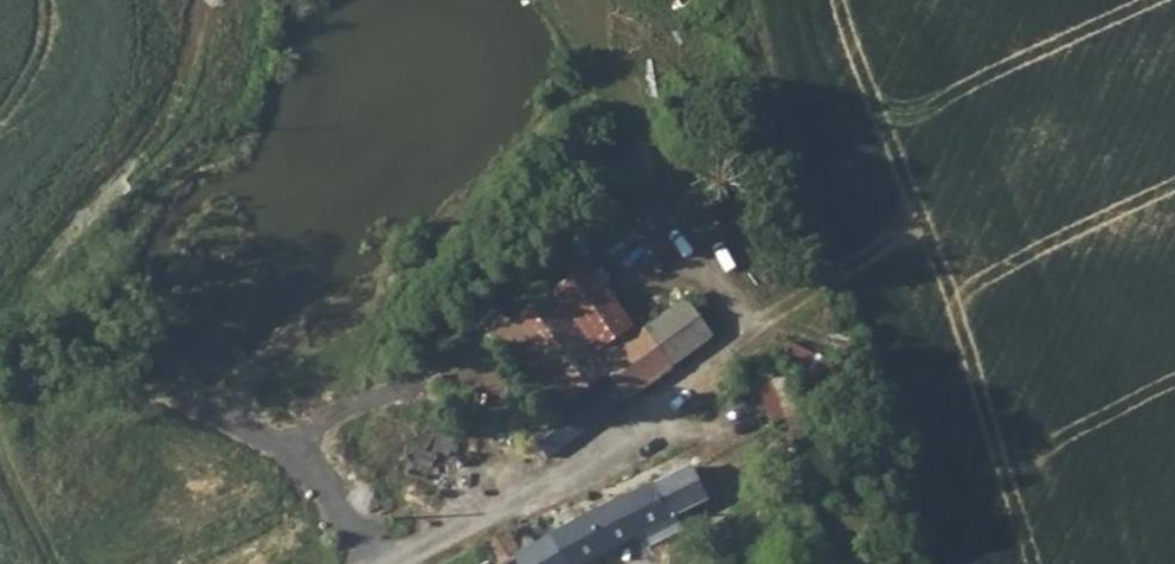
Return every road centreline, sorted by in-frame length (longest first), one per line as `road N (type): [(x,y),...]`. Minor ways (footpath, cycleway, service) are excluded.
road 1 (track): [(730,352),(714,277),(664,214),(622,93),(565,0)]
road 2 (track): [(204,0),(156,130),(0,329)]
road 3 (unclassified): [(407,563),(660,430)]
road 4 (track): [(660,430),(730,352),(833,293)]
road 5 (track): [(0,434),(60,563)]

